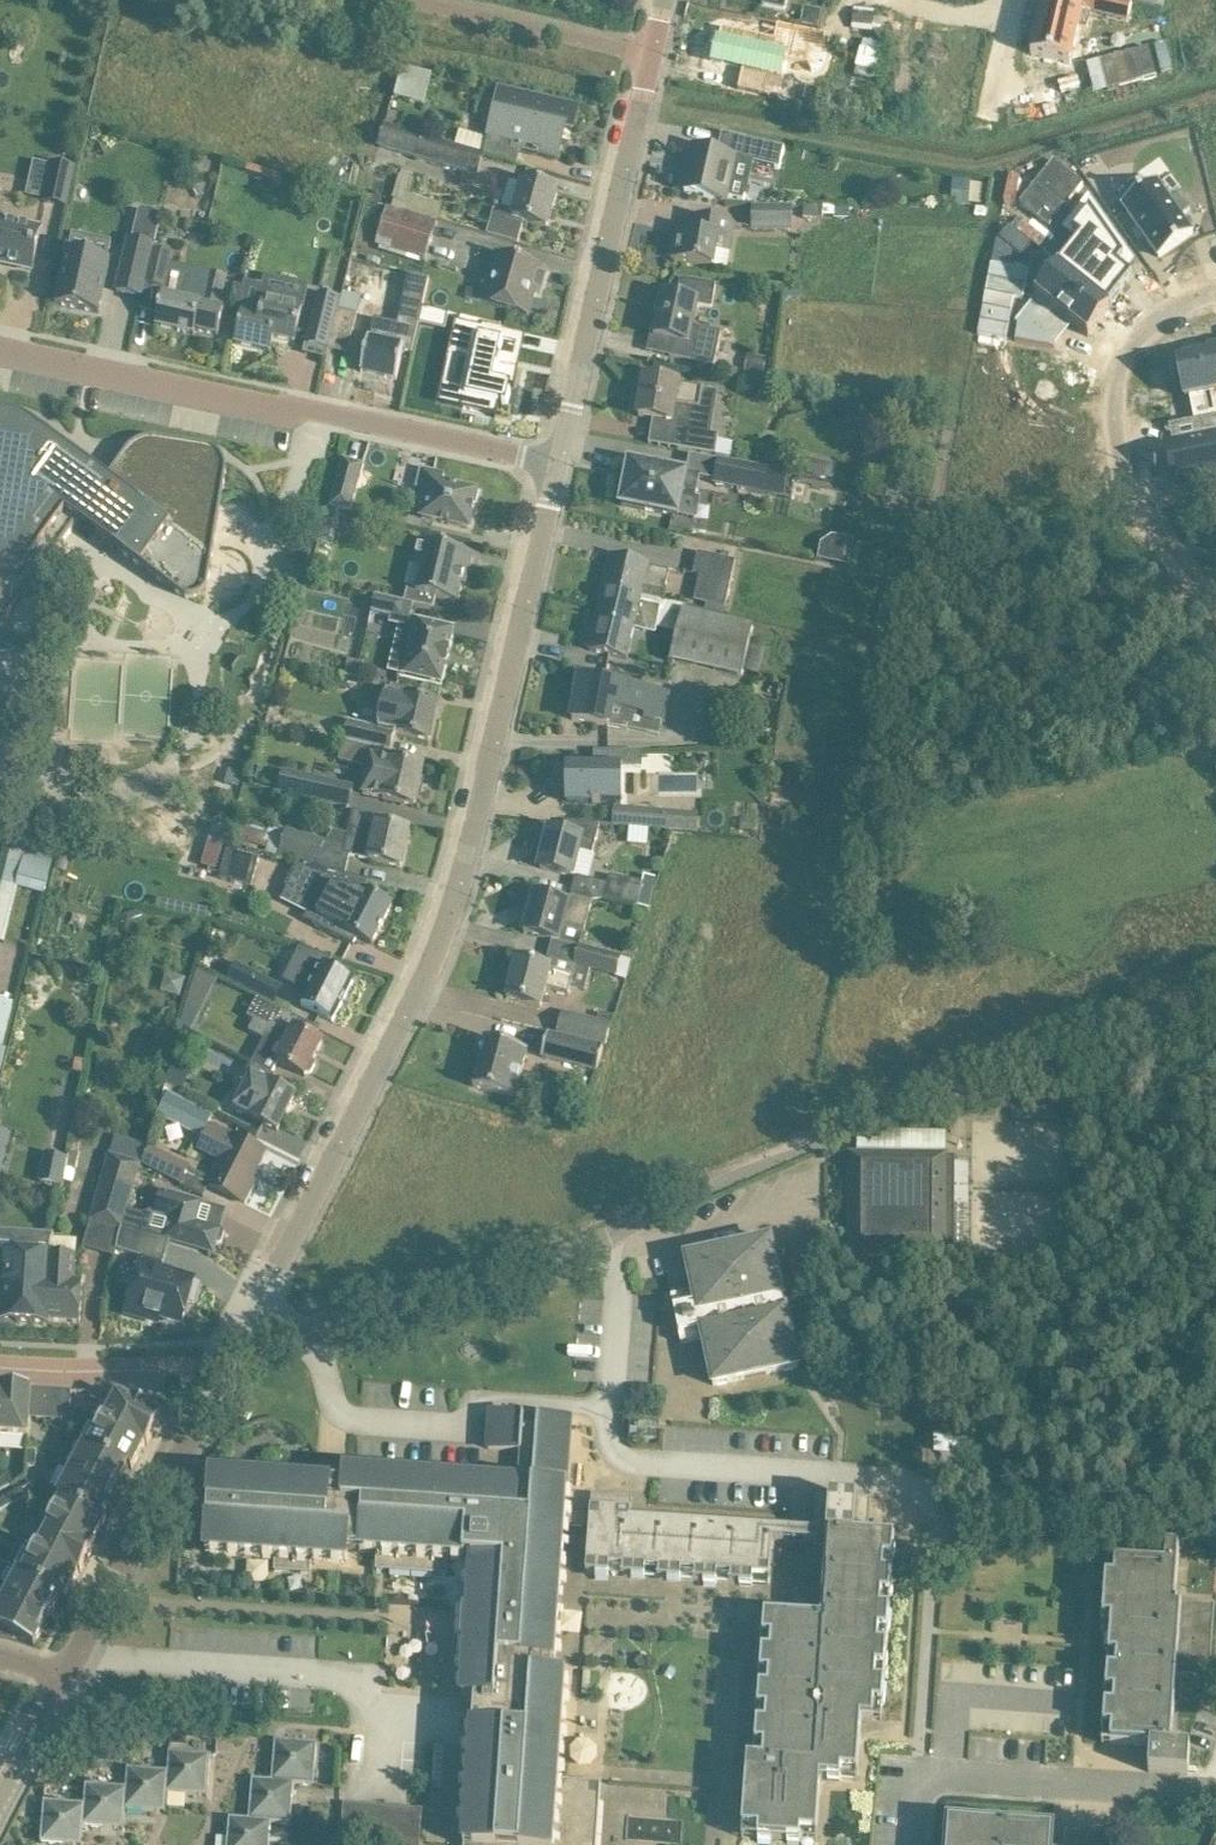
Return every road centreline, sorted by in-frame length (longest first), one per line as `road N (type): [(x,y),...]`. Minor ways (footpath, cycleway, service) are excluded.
road 1 (residential): [(234,1355),(578,1255),(959,1075),(1215,1012)]
road 2 (residential): [(234,1355),(417,1004),(452,920),(562,465)]
road 3 (residential): [(562,465),(0,340)]
road 4 (residential): [(562,465),(651,56)]
road 5 (residential): [(1215,597),(1147,521),(1118,445),(1113,389),(1147,329),(1215,295)]
road 6 (residential): [(913,1844),(919,1773),(1215,1793)]
road 7 (residential): [(68,1672),(234,1355)]
road 8 (residential): [(651,56),(410,0)]
road 9 (residential): [(0,1367),(151,1371),(234,1355)]
road 10 (residential): [(0,1798),(68,1672)]
road 11 (residential): [(1016,0),(987,128)]

